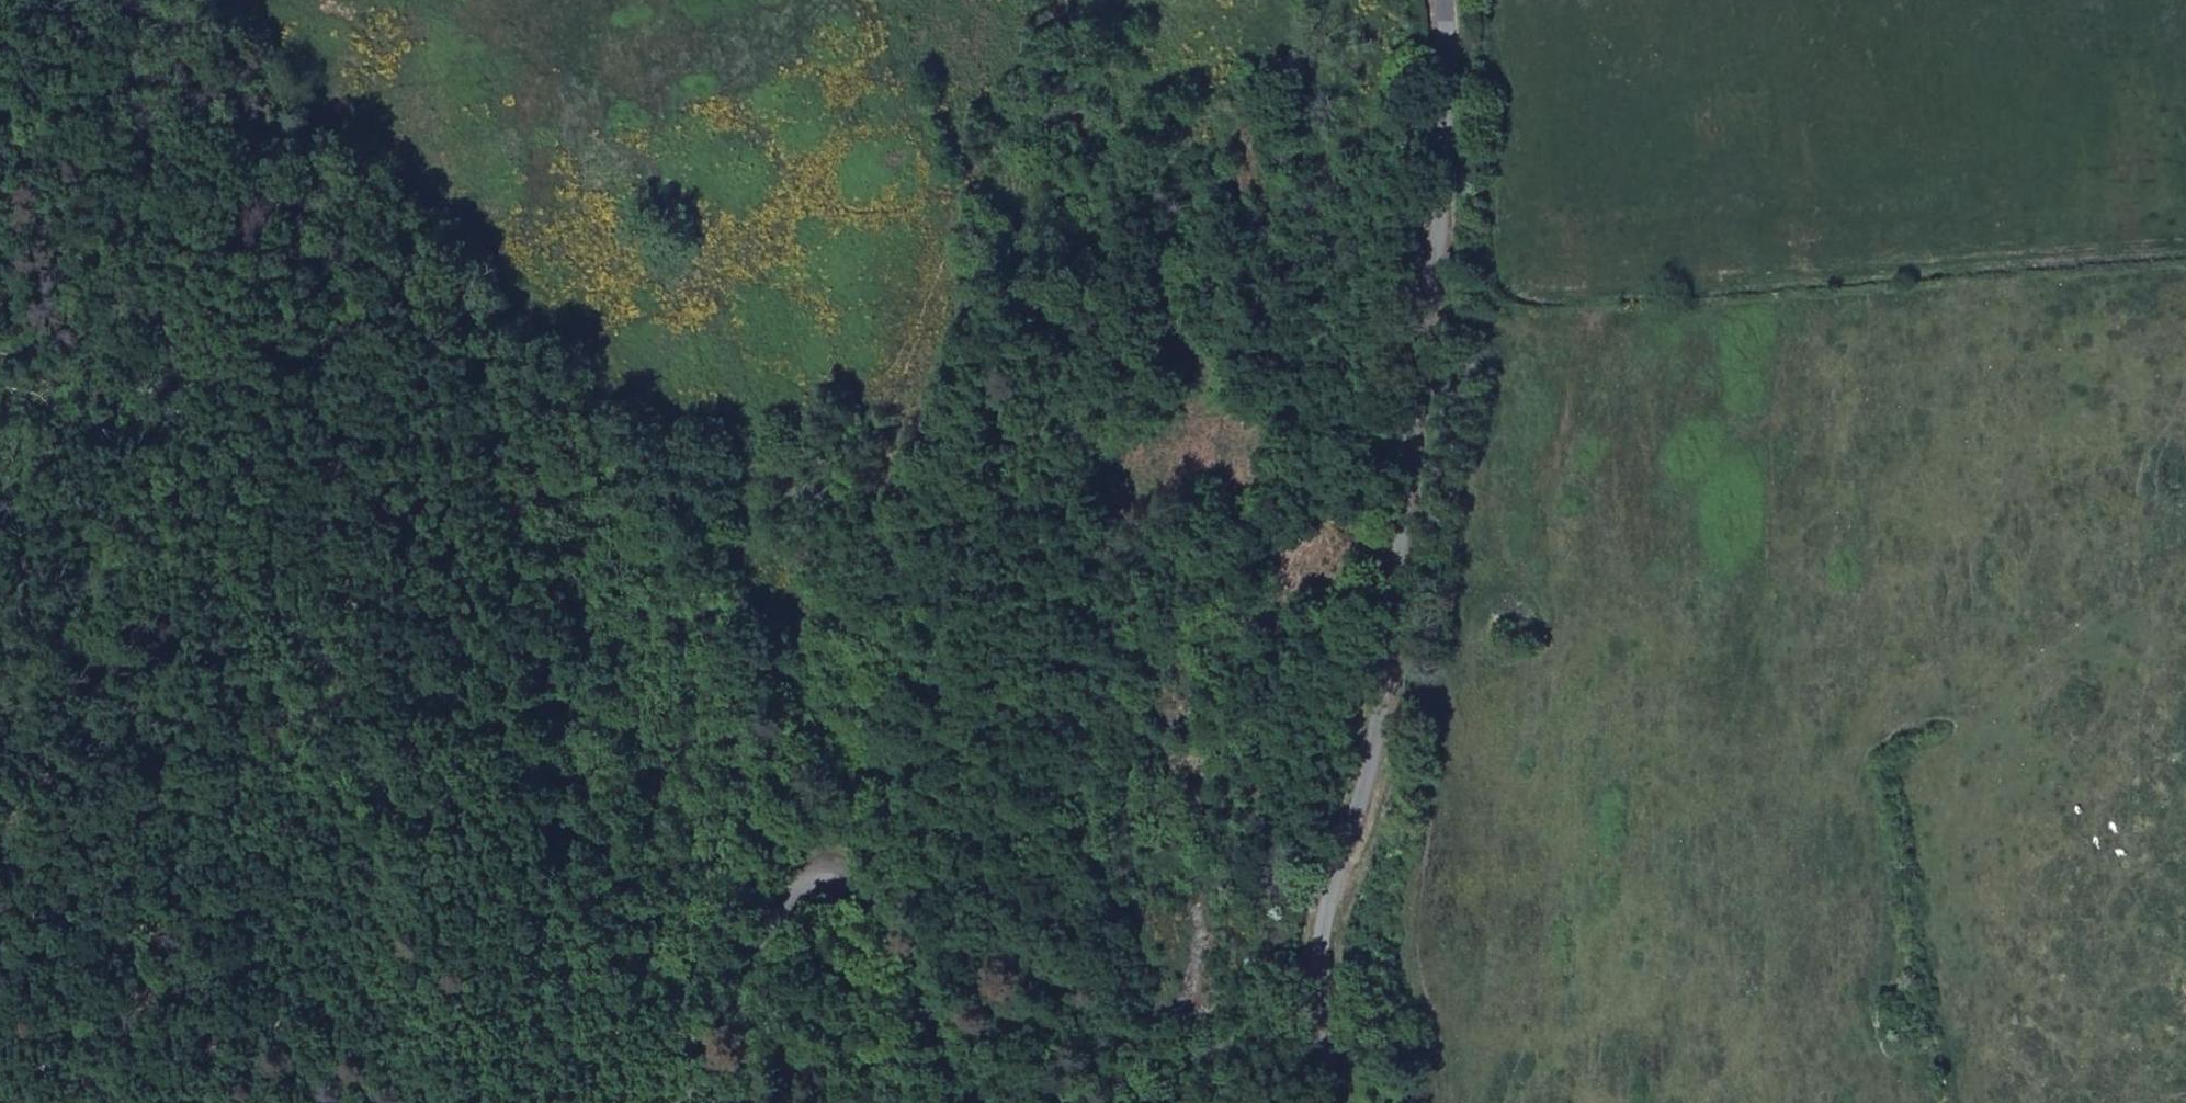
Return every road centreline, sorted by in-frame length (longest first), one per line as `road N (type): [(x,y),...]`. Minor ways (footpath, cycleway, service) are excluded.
road 1 (unclassified): [(1444,0),(1450,140),(1398,614),(1382,714),(1304,974),(1282,1102)]
road 2 (unclassified): [(982,1102),(866,904),(834,877),(794,881),(769,917),(690,1102)]

